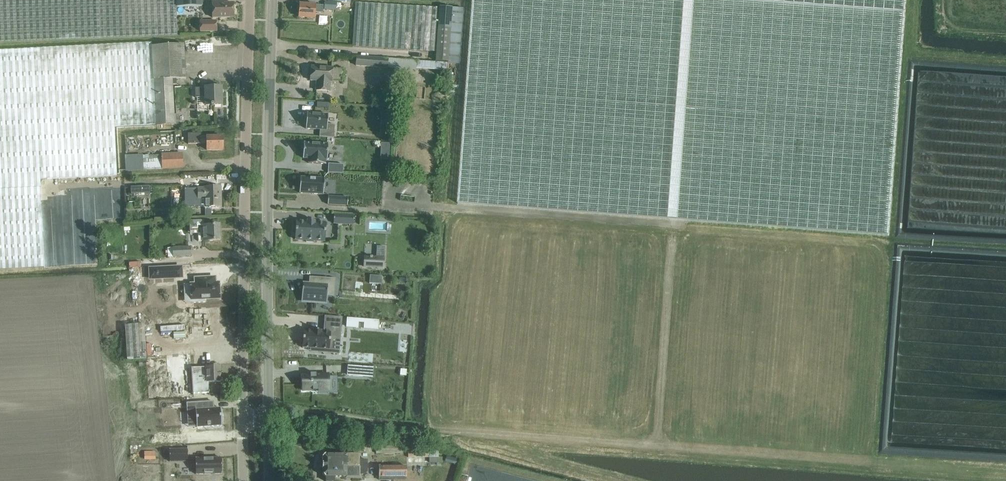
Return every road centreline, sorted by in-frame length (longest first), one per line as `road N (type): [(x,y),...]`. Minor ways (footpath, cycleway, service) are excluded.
road 1 (tertiary): [(268,424),(271,0)]
road 2 (unclassified): [(243,423),(250,0)]

